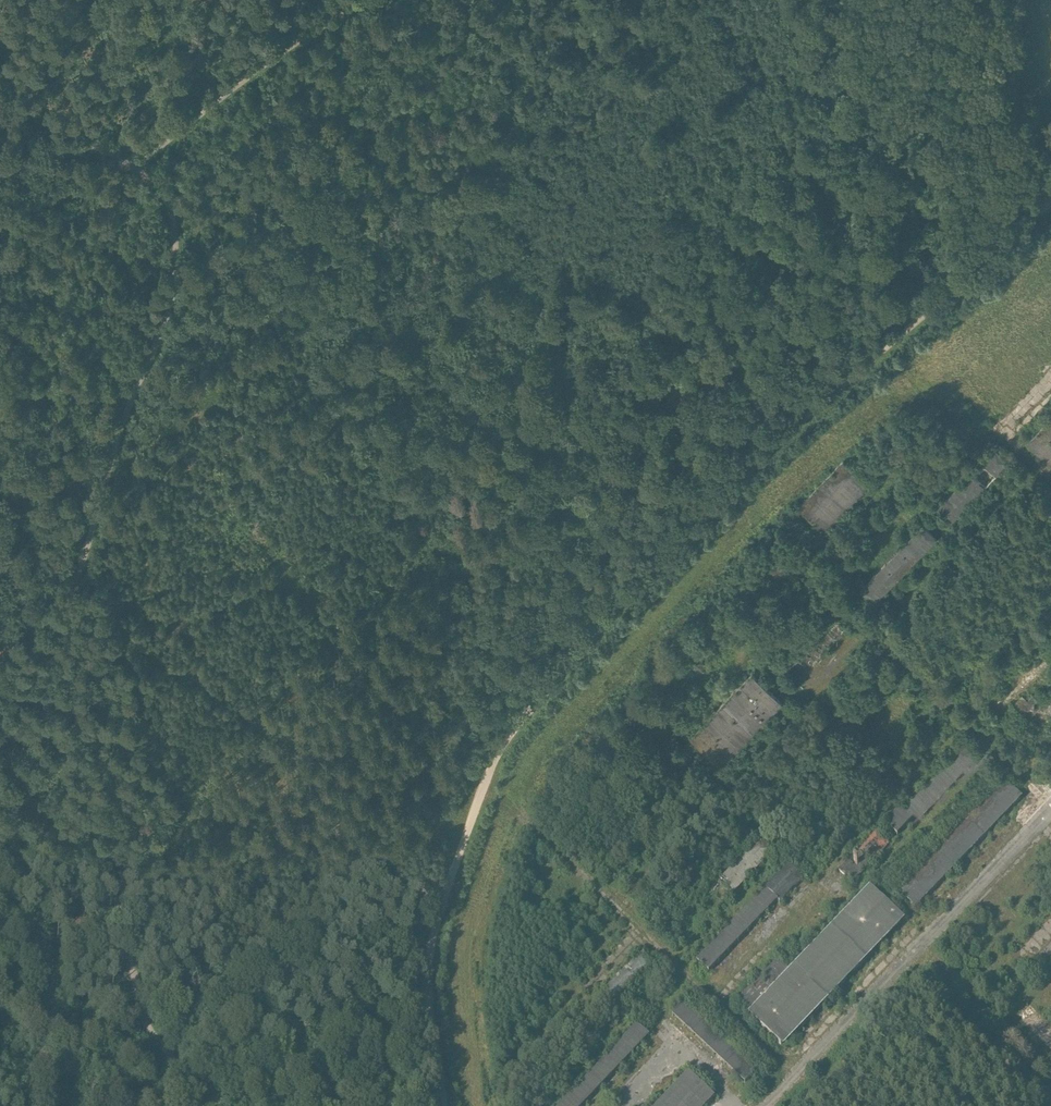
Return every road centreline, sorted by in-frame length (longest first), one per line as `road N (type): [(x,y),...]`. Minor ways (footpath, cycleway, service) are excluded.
road 1 (track): [(1042,205),(808,415),(504,740),(433,939),(428,1004),(443,1105)]
road 2 (track): [(131,166),(175,220),(176,274),(72,589),(56,677),(99,725),(106,745),(109,836),(138,1000),(198,1105)]
road 3 (track): [(1024,486),(620,912)]
road 4 (track): [(1050,798),(815,573),(814,560),(896,474),(879,454)]
road 5 (track): [(795,1078),(484,786)]
road 6 (track): [(1050,810),(767,1105)]
road 7 (track): [(370,0),(291,47),(131,166)]
road 8 (track): [(732,792),(687,743),(690,724),(754,660),(810,710)]
road 9 (track): [(1042,205),(994,122),(978,0)]
road 10 (track): [(919,946),(1050,1071)]
road 11 (track): [(0,108),(32,139),(86,146),(131,166)]
road 12 (track): [(1050,599),(950,703)]
road 13 (track): [(131,166),(0,223)]
road 14 (track): [(1050,388),(1006,433),(1050,477)]

